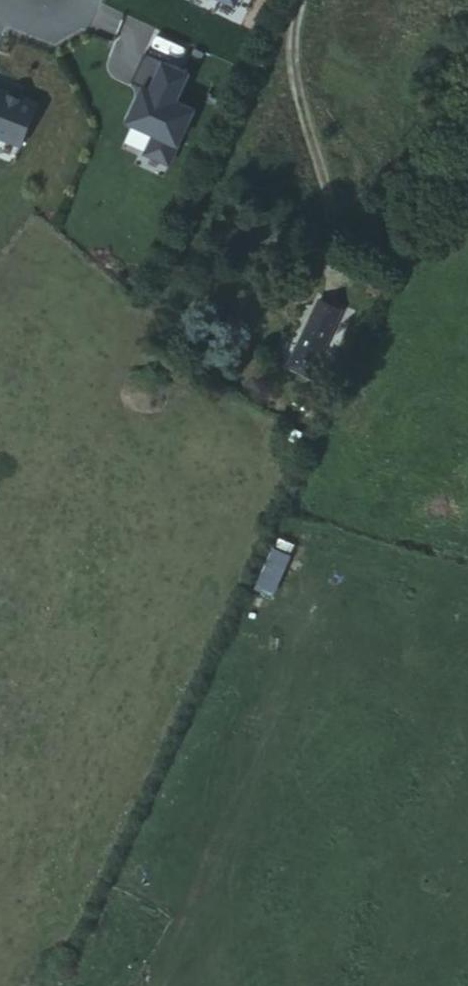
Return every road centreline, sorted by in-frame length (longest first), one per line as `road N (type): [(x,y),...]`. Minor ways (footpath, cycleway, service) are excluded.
road 1 (track): [(301,0),(293,76),(332,216)]

